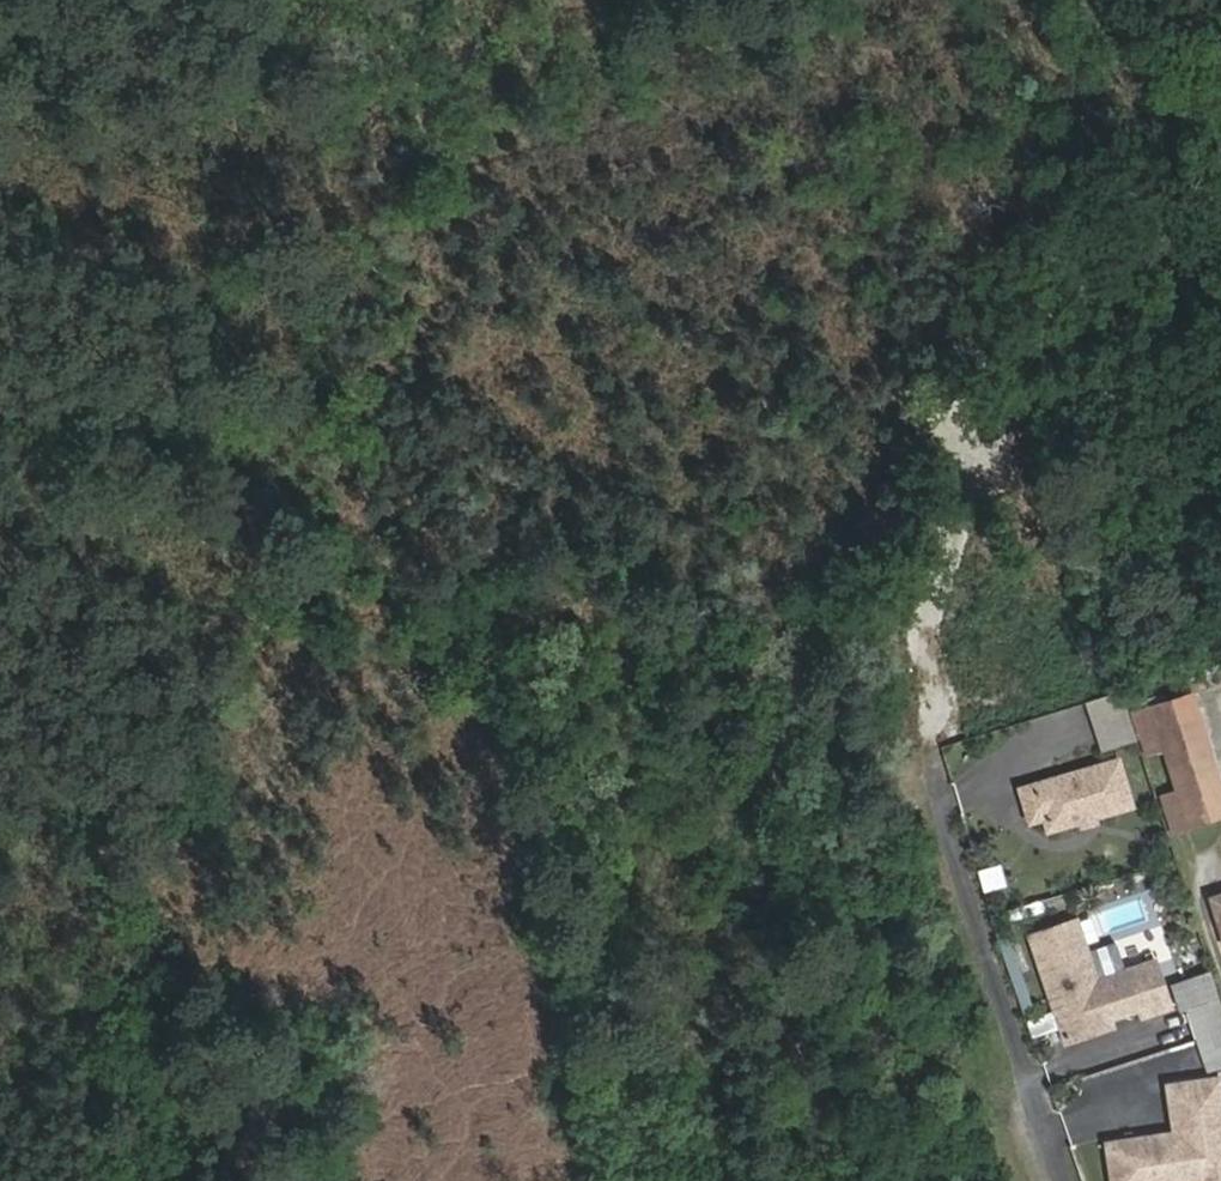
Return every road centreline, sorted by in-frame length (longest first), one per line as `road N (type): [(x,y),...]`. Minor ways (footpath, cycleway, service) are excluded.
road 1 (residential): [(932,758),(1028,1077),(1068,1180)]

